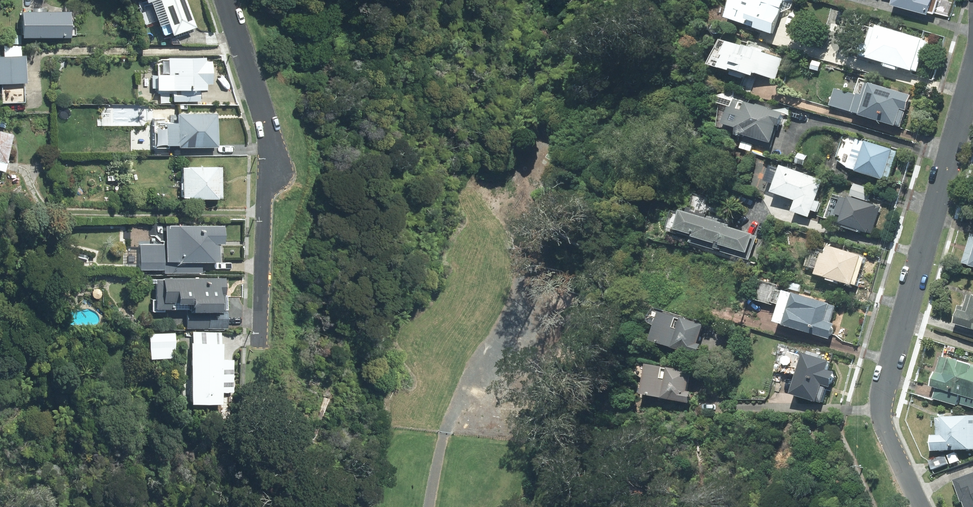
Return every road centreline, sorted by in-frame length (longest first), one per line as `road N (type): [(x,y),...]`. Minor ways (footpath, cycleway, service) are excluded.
road 1 (residential): [(919,506),(879,409),(972,75)]
road 2 (residential): [(261,345),(264,205),(278,177),(226,0)]
road 3 (track): [(444,433),(516,294),(533,223),(540,138)]

